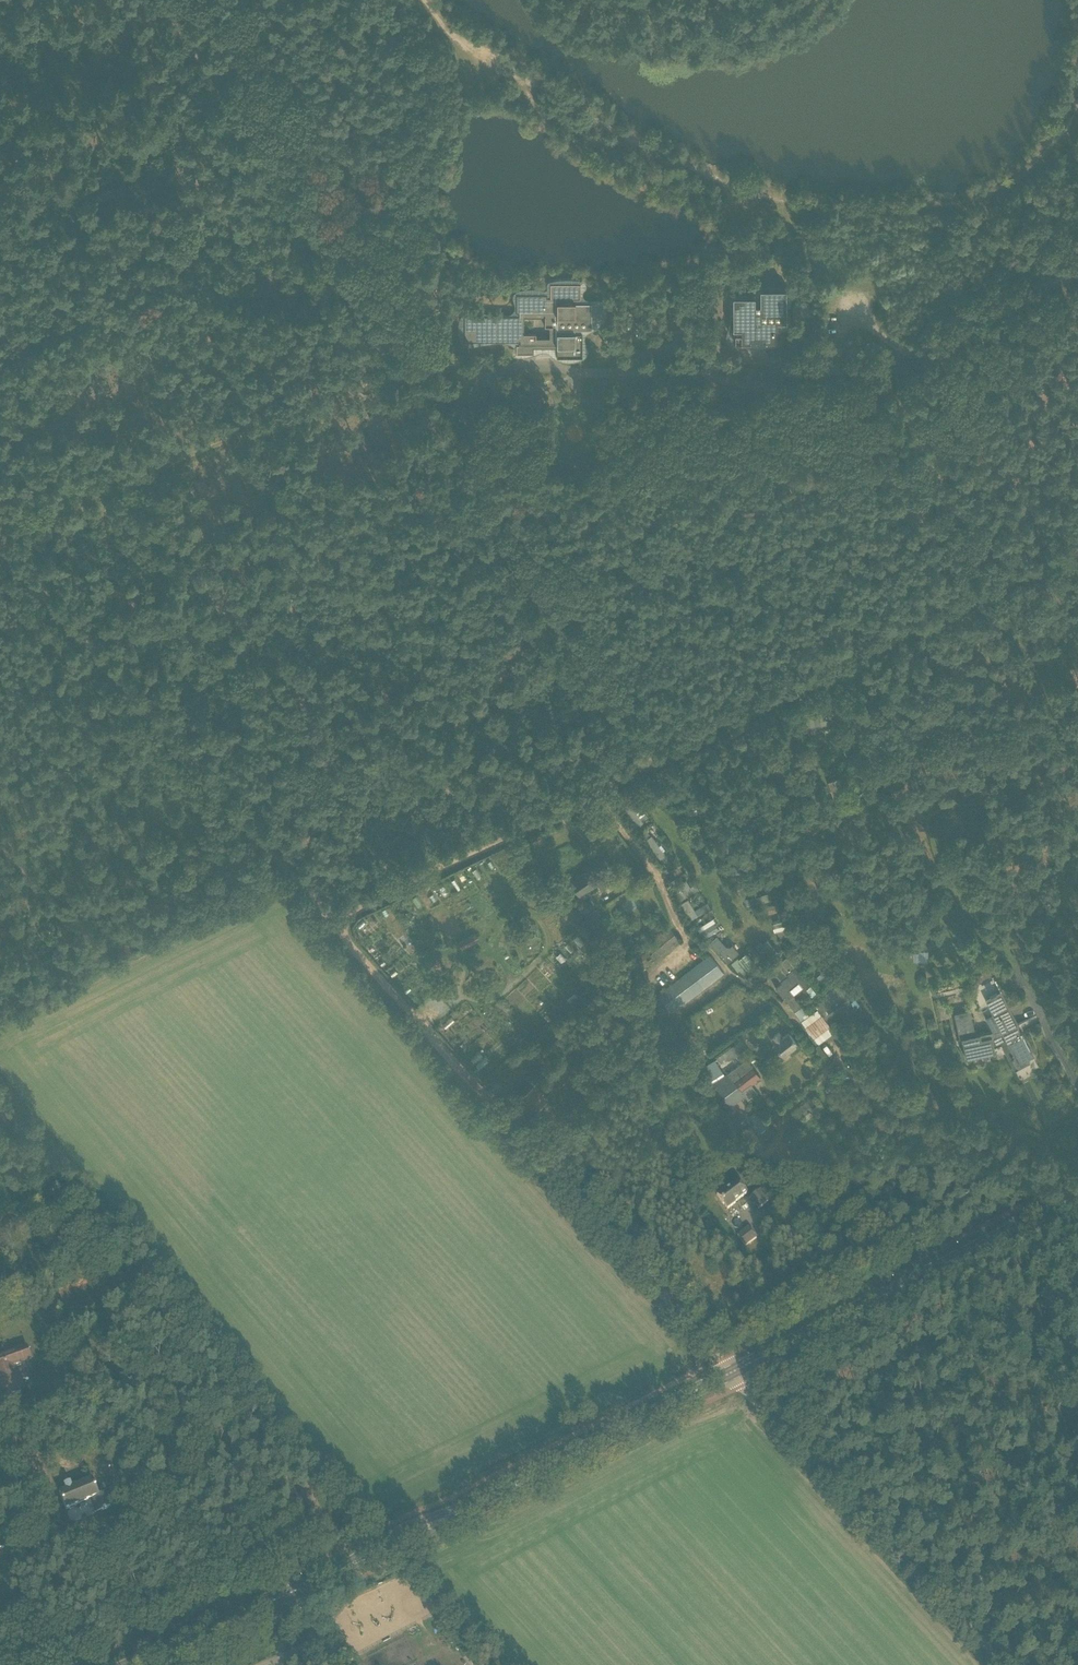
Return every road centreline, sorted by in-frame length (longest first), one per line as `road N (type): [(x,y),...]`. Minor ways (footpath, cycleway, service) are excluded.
road 1 (track): [(648,764),(163,0)]
road 2 (track): [(721,1359),(332,921)]
road 3 (track): [(582,801),(1077,545)]
road 4 (track): [(61,618),(332,921)]
road 5 (secondary): [(733,1372),(1077,1195)]
road 6 (unclassified): [(1005,1664),(744,1384)]
road 7 (secondary): [(463,1509),(733,1372)]
road 8 (track): [(459,997),(446,984),(445,965),(494,950),(516,916),(538,920),(547,938),(538,960),(499,998),(465,1000)]
road 9 (track): [(582,801),(384,893)]
road 10 (secondary): [(127,1664),(294,1590)]

